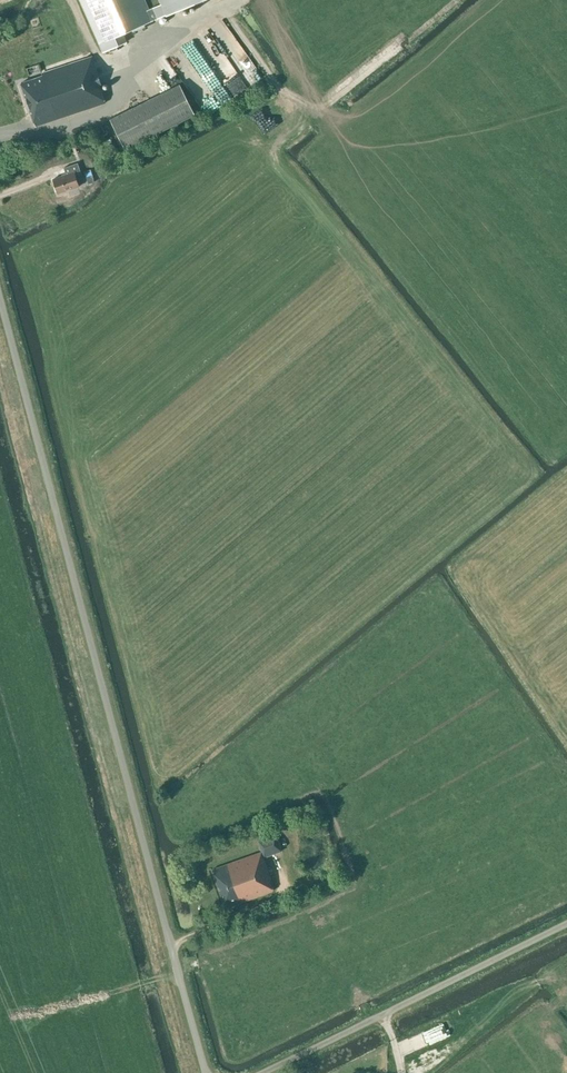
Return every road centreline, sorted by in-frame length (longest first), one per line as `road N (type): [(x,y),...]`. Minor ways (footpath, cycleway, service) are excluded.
road 1 (unclassified): [(207,1072),(0,301)]
road 2 (unclassified): [(264,1072),(566,924)]

